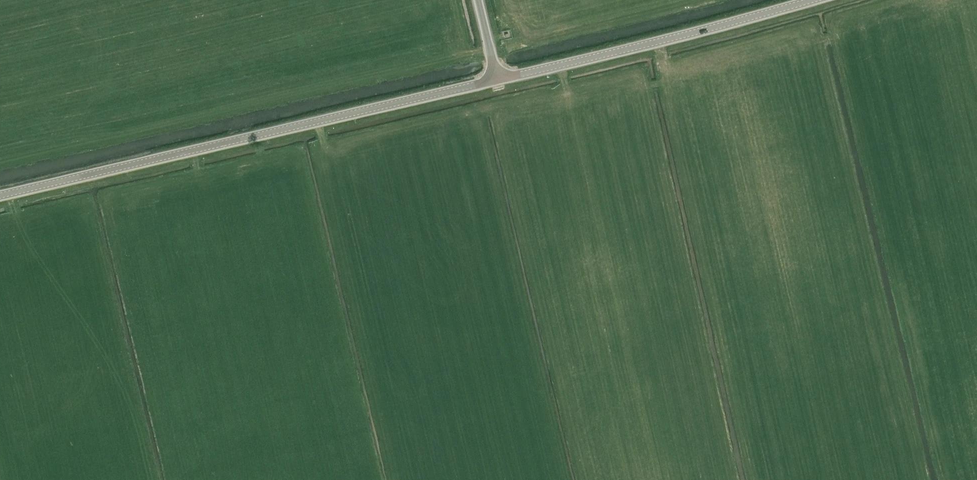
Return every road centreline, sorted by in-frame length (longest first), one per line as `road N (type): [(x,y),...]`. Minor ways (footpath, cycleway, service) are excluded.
road 1 (tertiary): [(0,195),(497,79)]
road 2 (tertiary): [(497,79),(811,0)]

